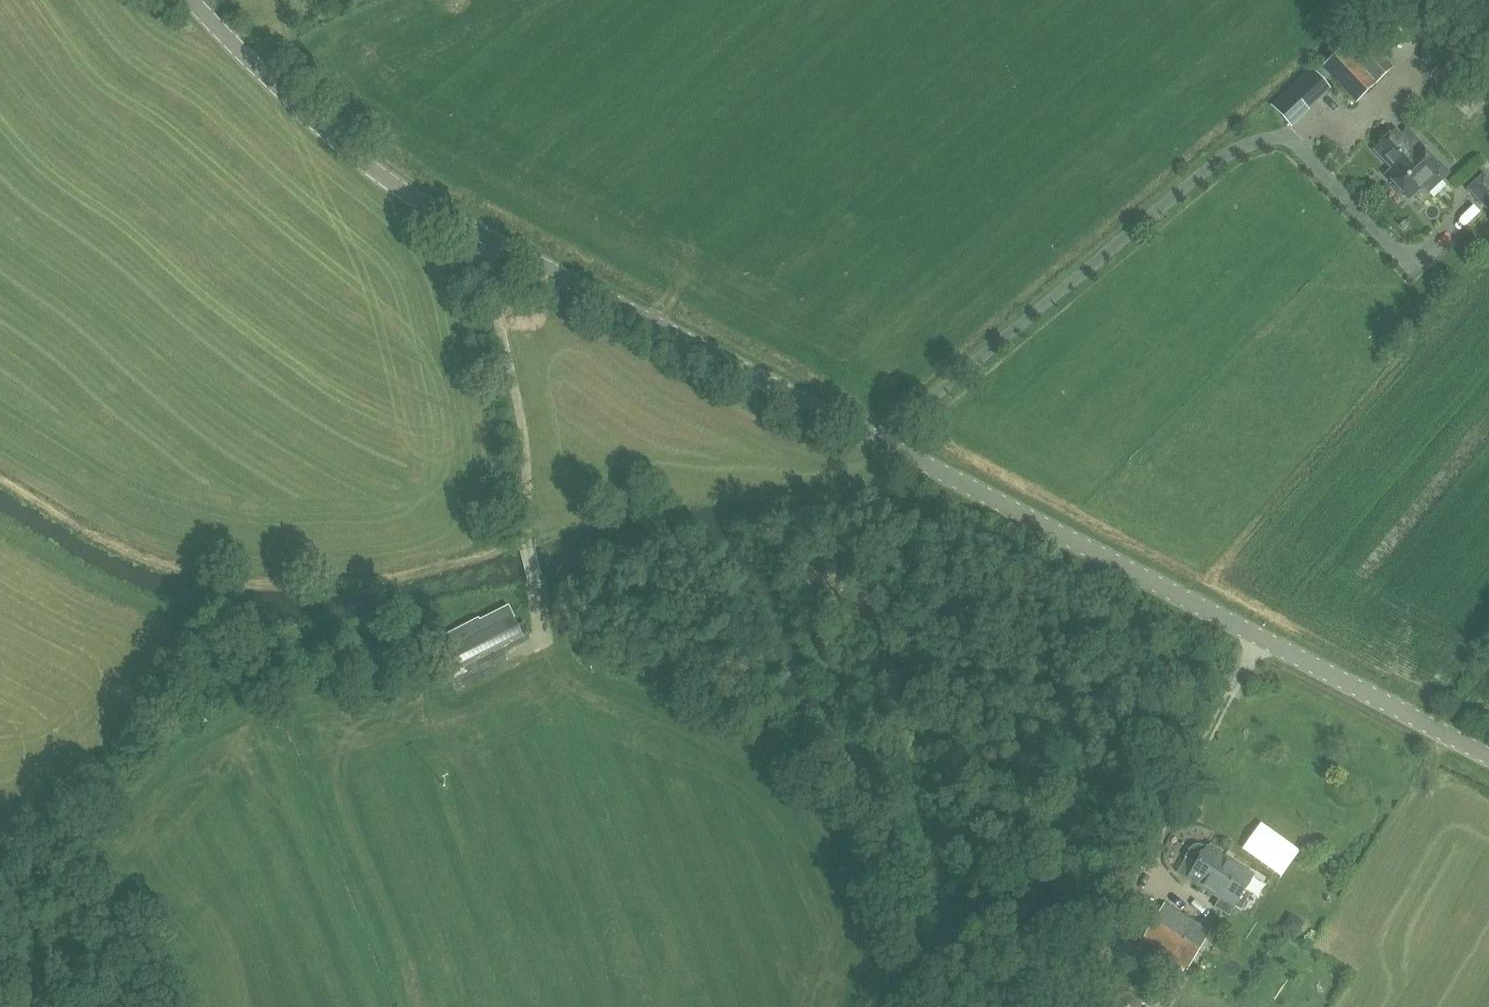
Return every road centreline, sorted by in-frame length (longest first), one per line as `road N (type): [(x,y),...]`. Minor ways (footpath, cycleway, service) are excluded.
road 1 (tertiary): [(1488,758),(440,213),(327,134),(192,0)]

